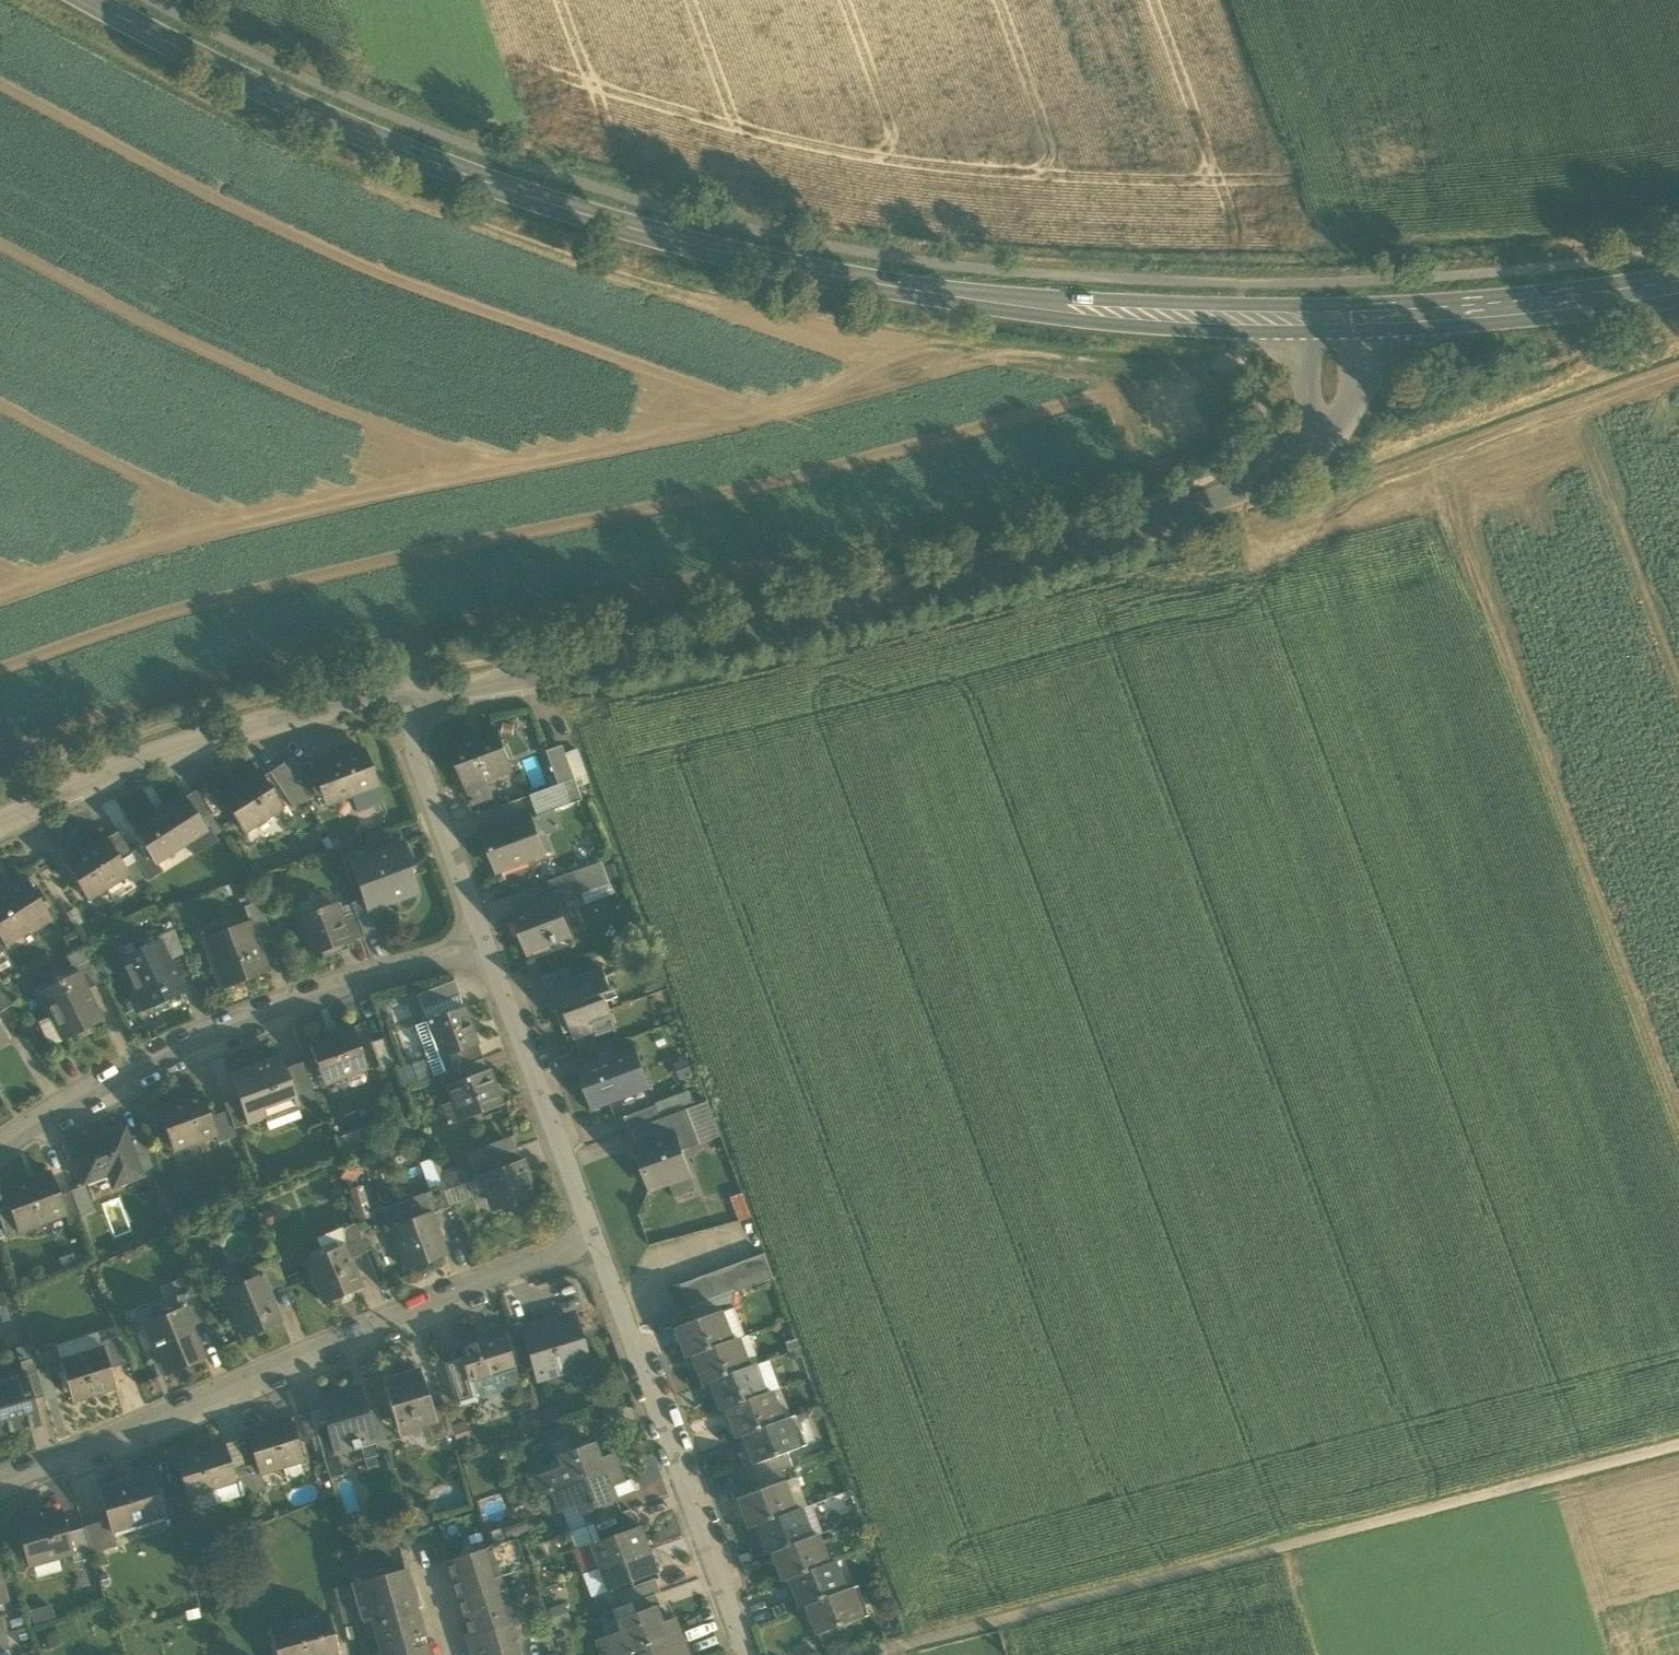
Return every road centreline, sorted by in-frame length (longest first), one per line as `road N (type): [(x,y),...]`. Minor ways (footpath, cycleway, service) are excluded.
road 1 (secondary): [(1334,319),(1054,311),(696,245),(399,150),(88,0)]
road 2 (secondary): [(509,683),(760,635),(982,576),(1305,454),(1324,432),(1334,319)]
road 3 (track): [(862,1654),(1678,1444)]
road 4 (residential): [(0,1482),(595,1236)]
road 5 (residential): [(0,1145),(220,1027),(489,946)]
road 6 (residential): [(595,1236),(751,1654)]
road 7 (residential): [(0,825),(205,737),(400,696)]
road 8 (secondary): [(1678,287),(1334,319)]
road 9 (residential): [(489,946),(595,1236)]
road 10 (residential): [(400,696),(489,946)]

